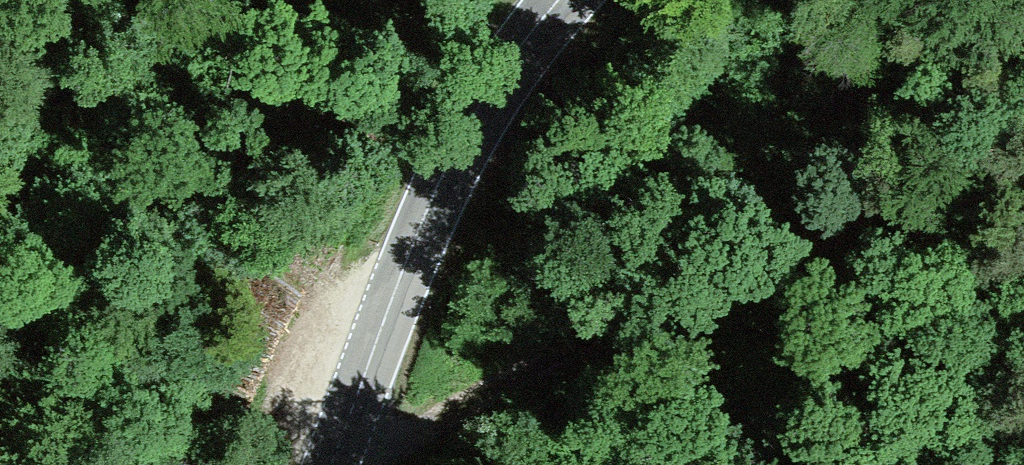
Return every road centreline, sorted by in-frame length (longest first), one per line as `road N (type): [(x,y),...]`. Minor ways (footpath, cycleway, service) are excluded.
road 1 (track): [(1023,131),(383,445),(338,441)]
road 2 (tertiary): [(328,464),(474,111),(560,0)]

